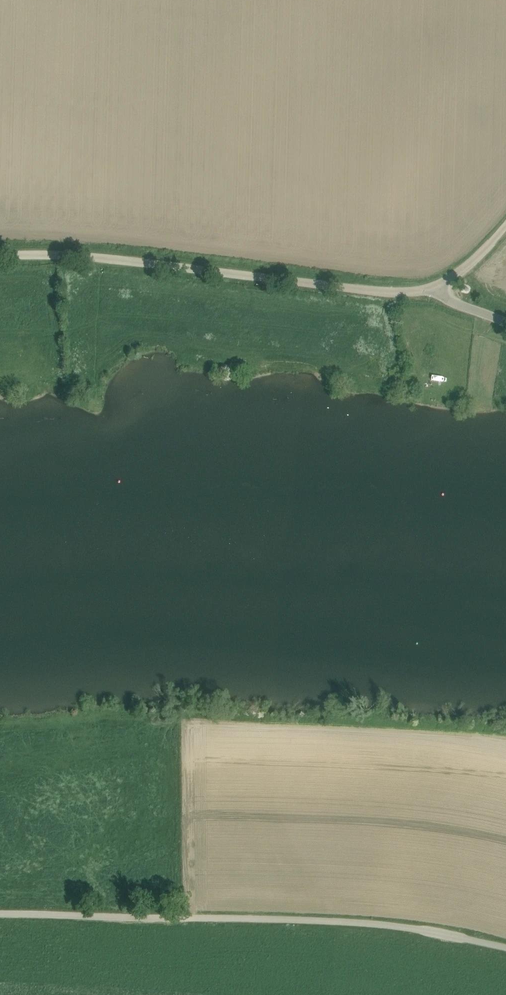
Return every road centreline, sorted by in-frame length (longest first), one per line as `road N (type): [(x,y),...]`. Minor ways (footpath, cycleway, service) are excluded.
road 1 (unclassified): [(505,947),(365,923),(0,913)]
road 2 (unclassified): [(437,291),(400,294),(101,255),(0,254)]

